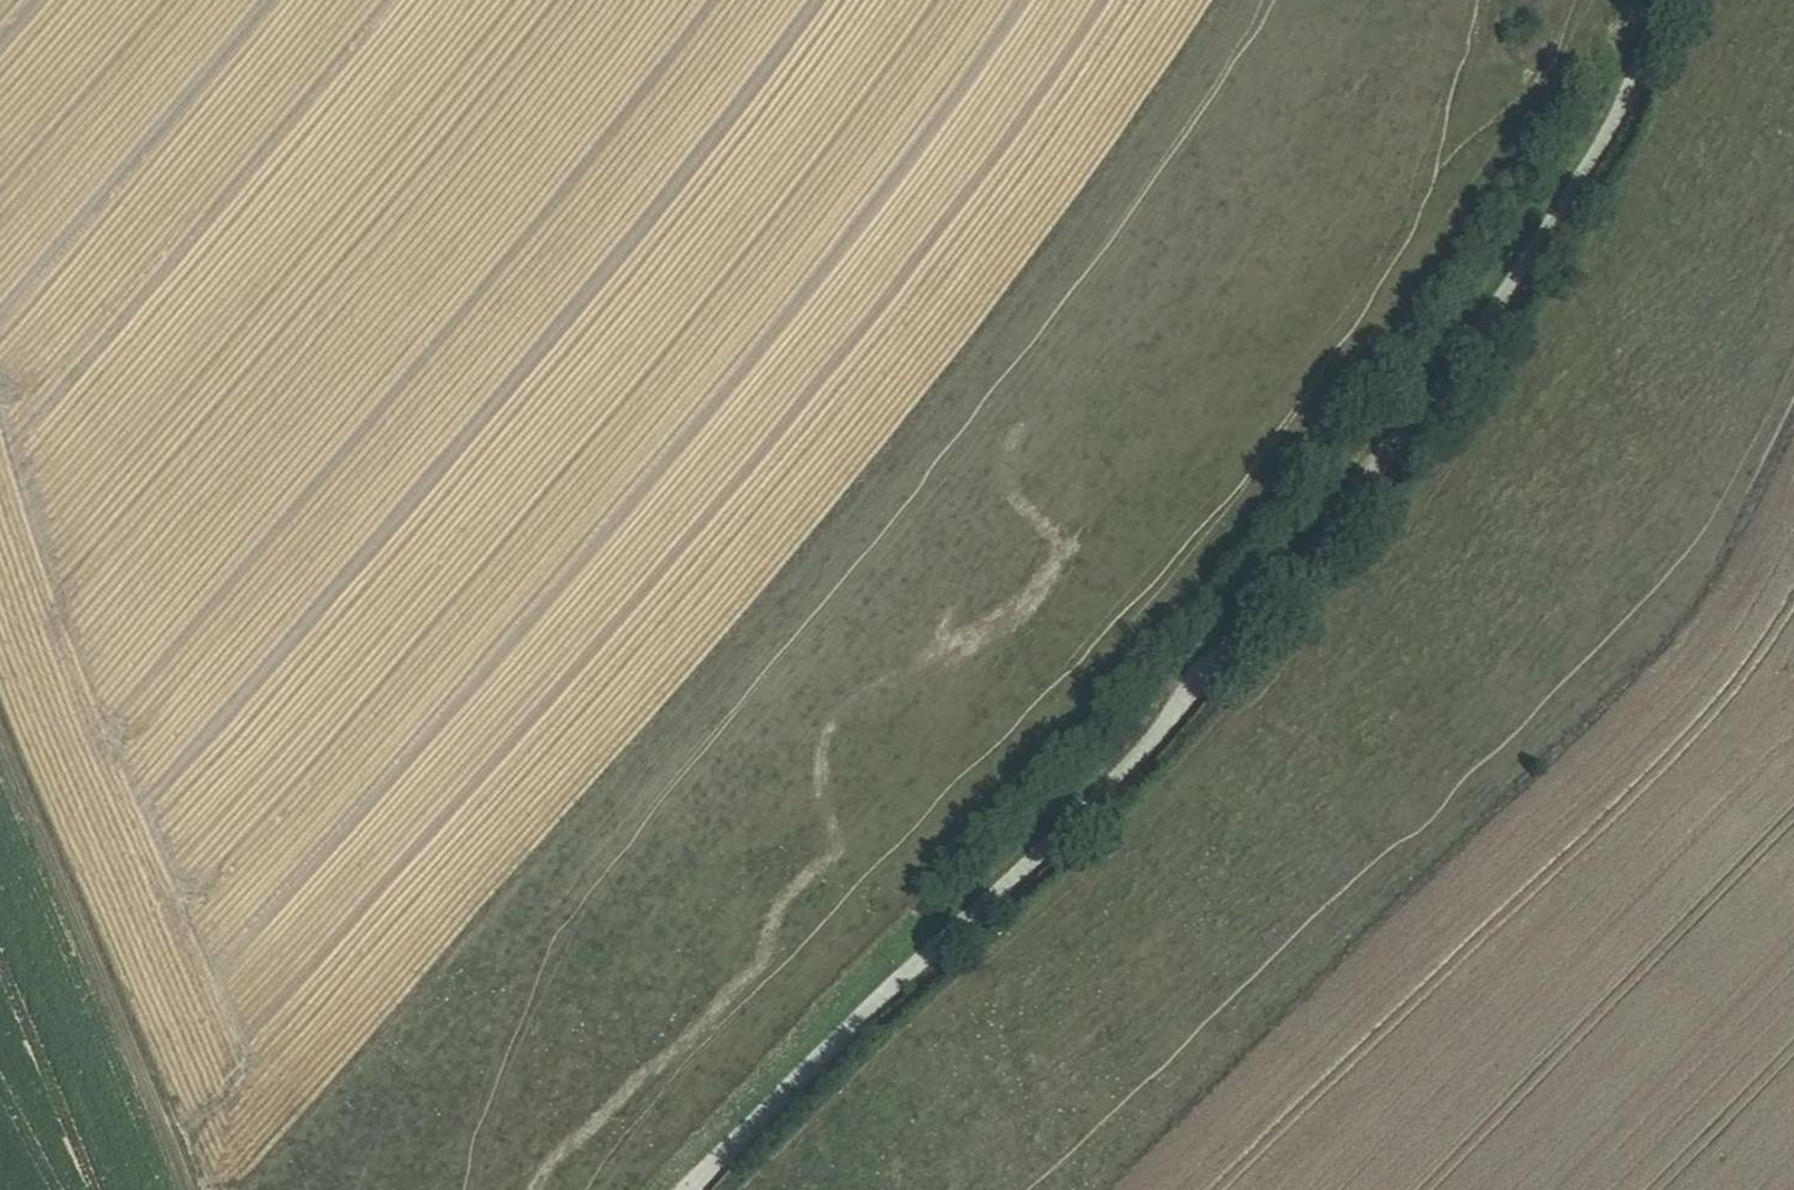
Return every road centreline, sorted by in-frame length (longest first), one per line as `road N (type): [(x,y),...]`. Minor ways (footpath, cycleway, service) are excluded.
road 1 (unclassified): [(1672,0),(1606,157),(1377,477),(1172,701),(683,1189)]
road 2 (track): [(191,1189),(0,760)]

